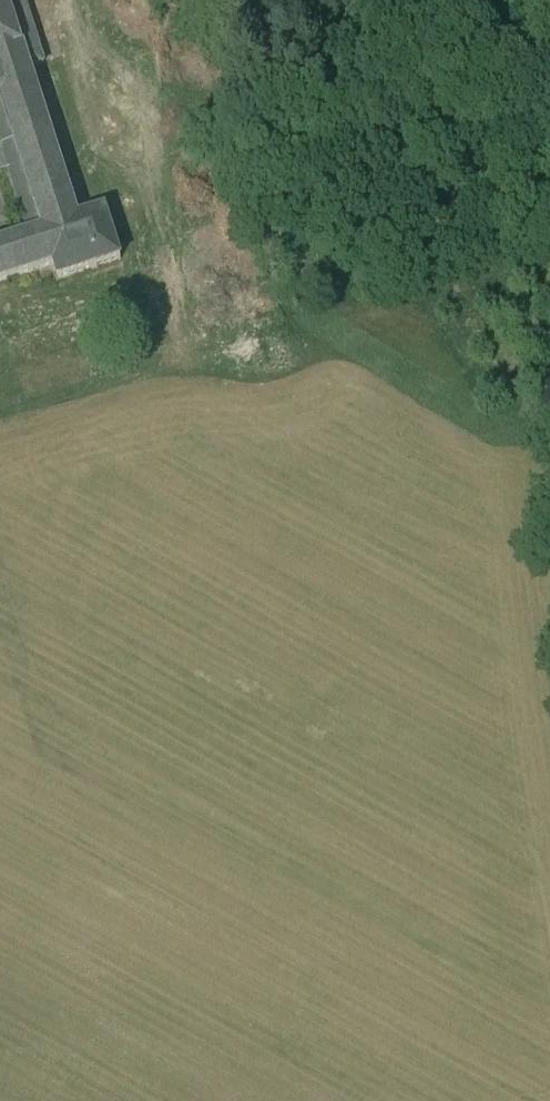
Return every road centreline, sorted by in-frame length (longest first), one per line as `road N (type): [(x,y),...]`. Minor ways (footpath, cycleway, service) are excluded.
road 1 (residential): [(549,43),(494,37),(412,0)]

